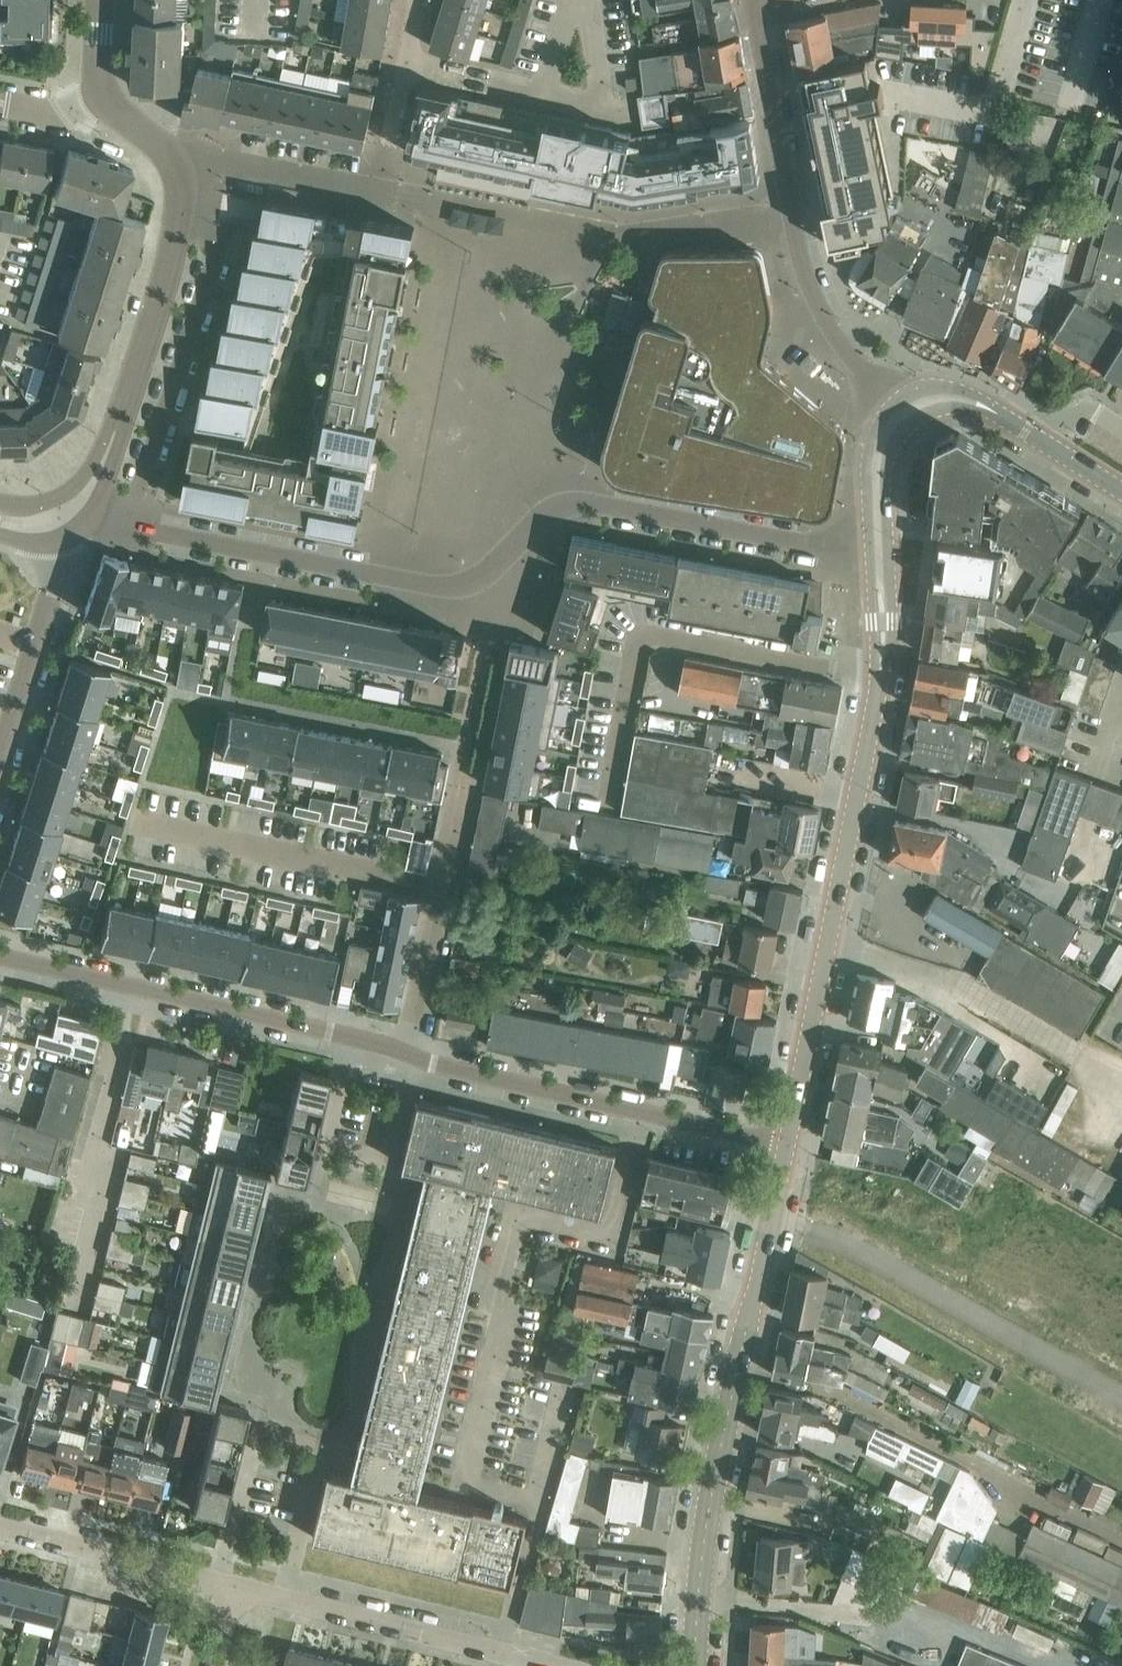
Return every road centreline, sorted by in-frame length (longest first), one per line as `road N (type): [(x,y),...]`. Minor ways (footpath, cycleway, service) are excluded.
road 1 (tertiary): [(878,556),(572,504),(536,521),(480,577),(453,585),(65,512)]
road 2 (tertiary): [(788,1144),(879,679)]
road 3 (tertiary): [(694,1665),(712,1494),(769,1225)]
road 4 (residential): [(901,414),(845,350),(803,266),(753,11)]
road 5 (residential): [(0,955),(406,1054)]
road 6 (residential): [(879,679),(653,635),(636,643),(607,809)]
road 7 (residential): [(769,1225),(837,1240),(1121,1406)]
road 8 (residential): [(406,1054),(788,1144)]
road 9 (tertiary): [(65,512),(107,455),(135,374),(178,231),(178,171)]
road 10 (unclassified): [(556,1665),(234,1587)]
road 11 (residential): [(406,1054),(464,787)]
road 12 (residential): [(65,512),(51,596),(0,761)]
road 13 (tertiary): [(1121,490),(966,400),(931,400),(901,414)]
road 14 (residential): [(234,1587),(0,1528)]
road 15 (residential): [(380,192),(230,165),(178,171)]
road 16 (tertiary): [(878,556),(876,459),(901,414)]
road 17 (residential): [(544,95),(409,62)]
road 18 (tertiary): [(879,679),(878,556)]

